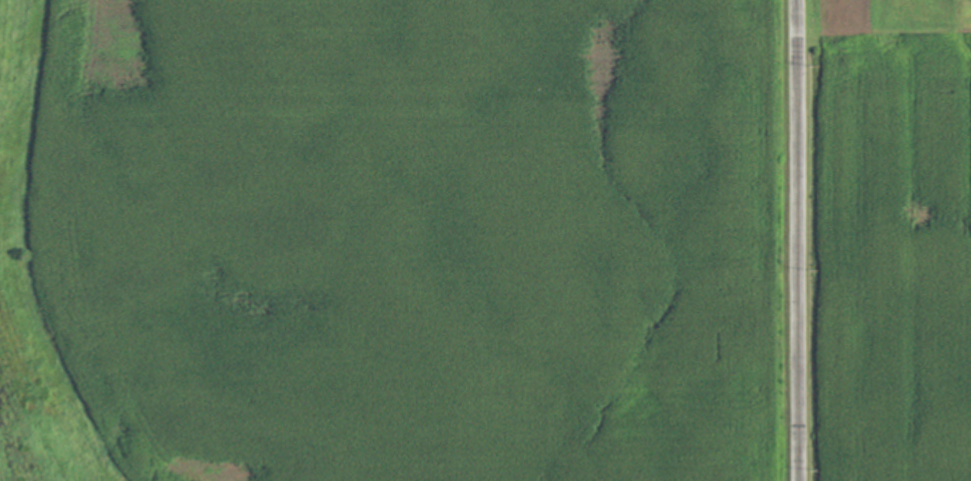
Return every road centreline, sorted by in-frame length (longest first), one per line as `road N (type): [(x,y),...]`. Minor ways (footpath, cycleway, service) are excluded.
road 1 (residential): [(799,480),(797,0)]

